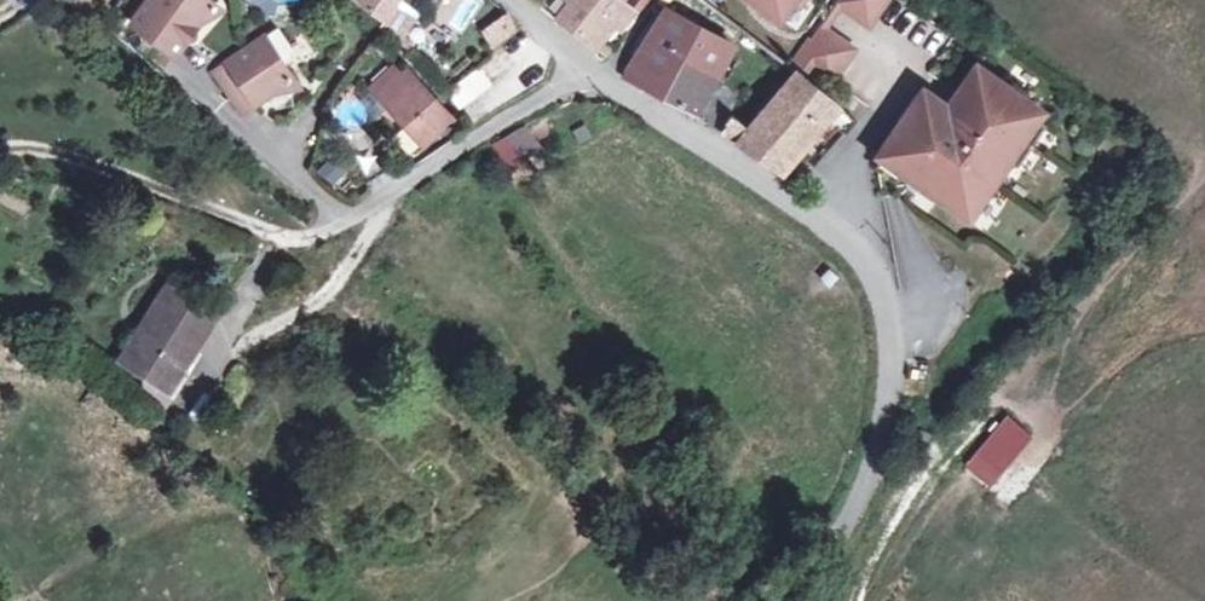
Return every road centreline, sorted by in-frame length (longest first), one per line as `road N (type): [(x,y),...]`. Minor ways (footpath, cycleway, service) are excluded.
road 1 (unclassified): [(512,0),(584,78),(818,220),(872,266),(891,342),(883,435),(824,600)]
road 2 (track): [(928,470),(876,550),(855,600)]

